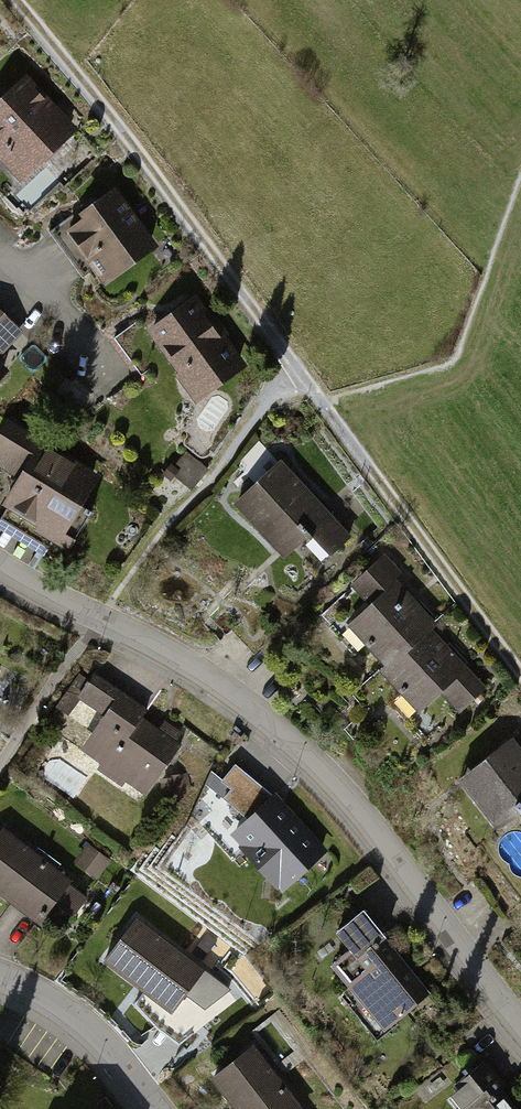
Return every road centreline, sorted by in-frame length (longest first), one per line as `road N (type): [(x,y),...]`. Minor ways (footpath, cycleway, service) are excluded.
road 1 (track): [(520,674),(72,66),(15,0)]
road 2 (residential): [(0,568),(189,664),(264,716),(327,777),(520,1038)]
road 3 (residential): [(144,1108),(87,1041),(0,986)]

